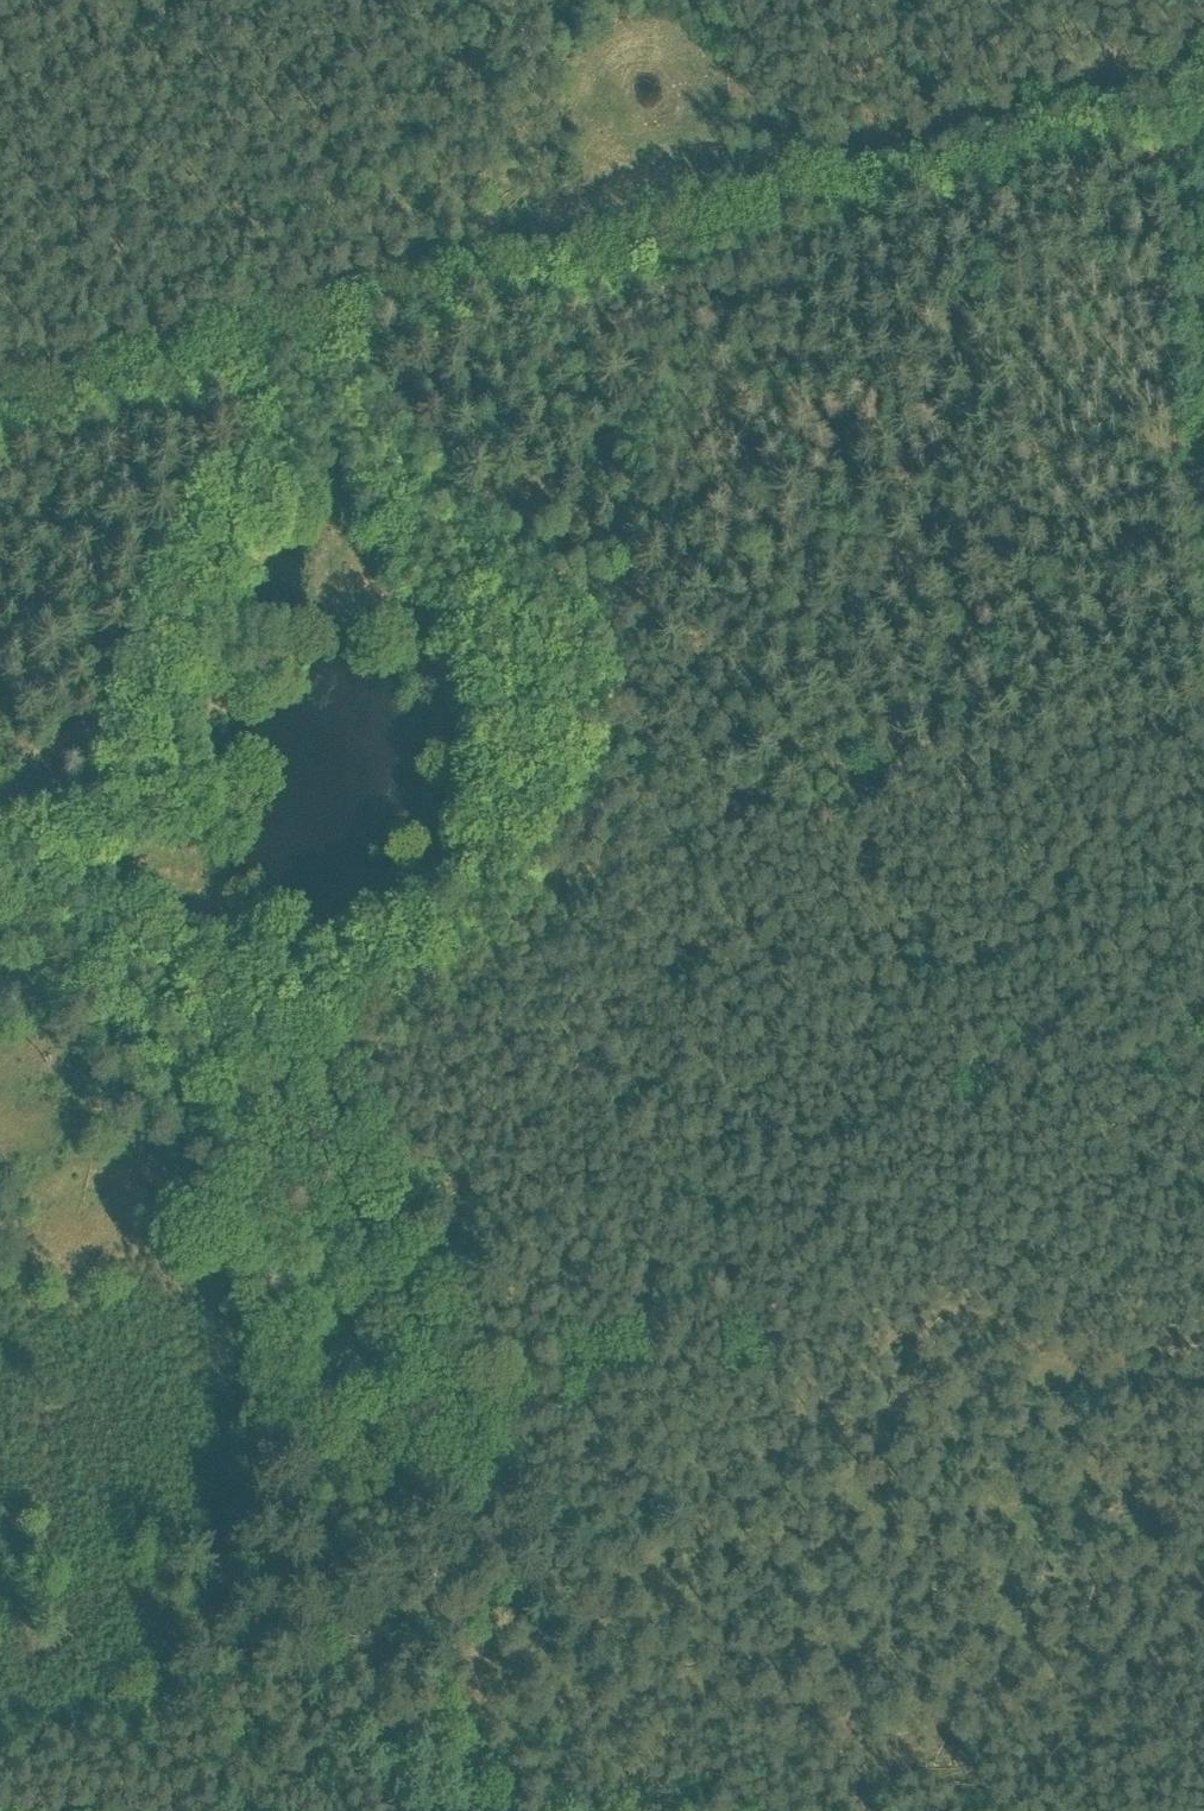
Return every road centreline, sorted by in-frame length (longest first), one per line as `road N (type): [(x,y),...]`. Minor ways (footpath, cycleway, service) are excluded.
road 1 (track): [(271,325),(1203,82)]
road 2 (track): [(0,396),(271,325)]

